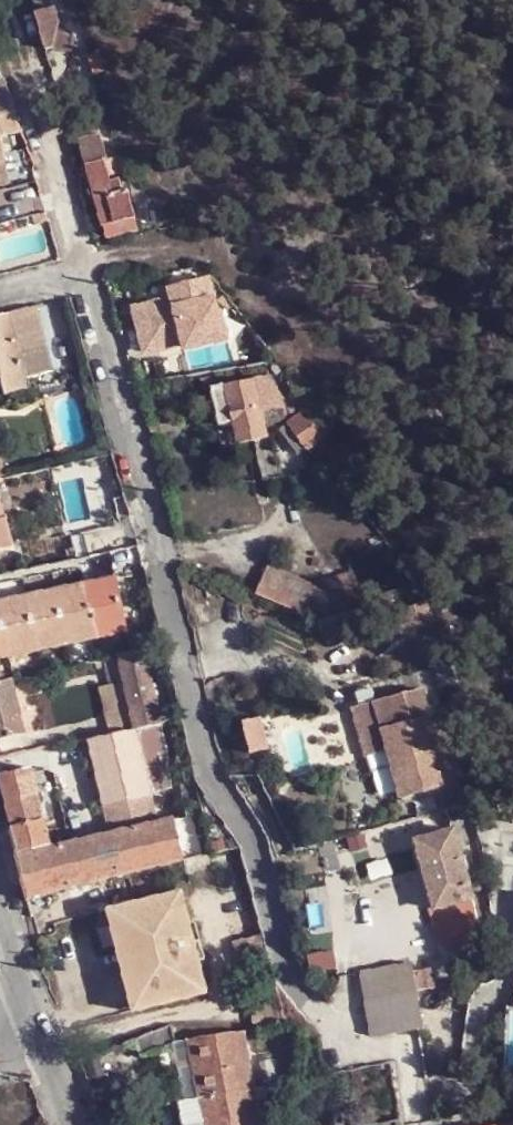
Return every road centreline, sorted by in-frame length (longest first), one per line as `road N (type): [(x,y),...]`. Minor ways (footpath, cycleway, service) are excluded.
road 1 (residential): [(87,267),(160,560)]
road 2 (residential): [(10,19),(87,267)]

